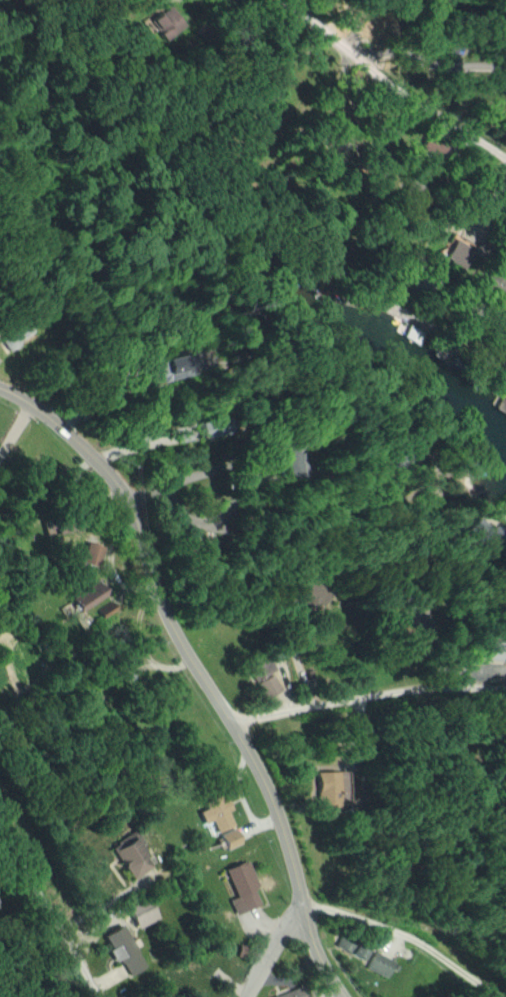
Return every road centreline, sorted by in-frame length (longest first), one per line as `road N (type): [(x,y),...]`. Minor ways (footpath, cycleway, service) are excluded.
road 1 (residential): [(342,996),(307,928),(268,793),(176,635),(118,488),(34,407),(0,390)]
road 2 (residential): [(505,162),(276,0)]
road 3 (residential): [(505,693),(437,684),(231,724)]
road 4 (residential): [(301,901),(428,943),(498,996)]
road 5 (residential): [(109,996),(0,813)]

